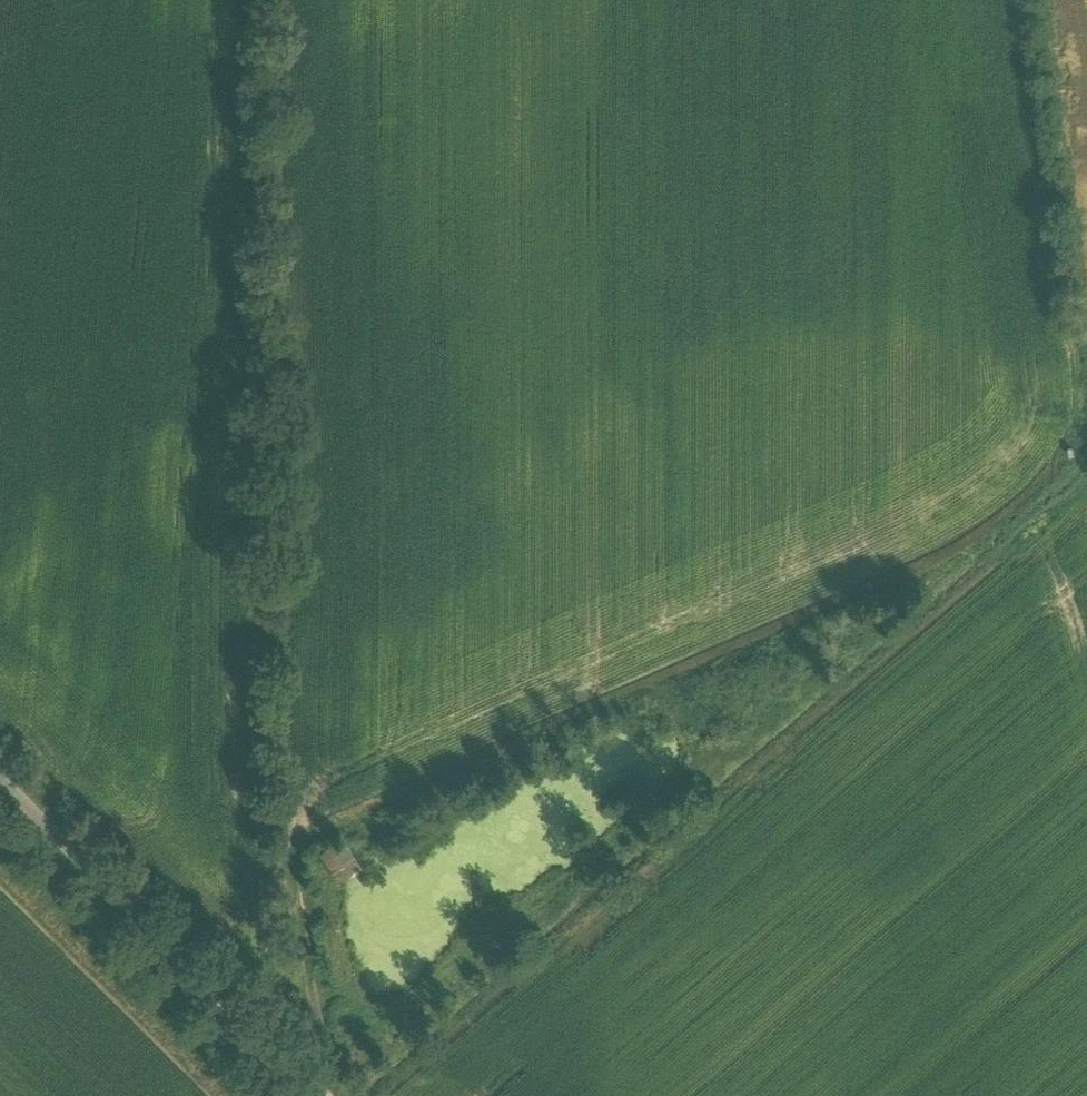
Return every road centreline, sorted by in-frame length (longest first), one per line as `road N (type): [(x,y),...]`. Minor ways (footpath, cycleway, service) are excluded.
road 1 (unclassified): [(317,1095),(0,799)]

